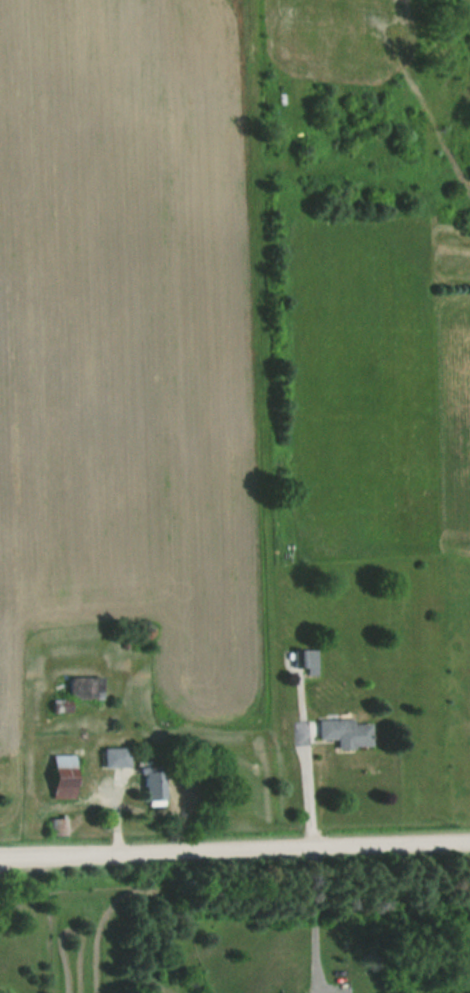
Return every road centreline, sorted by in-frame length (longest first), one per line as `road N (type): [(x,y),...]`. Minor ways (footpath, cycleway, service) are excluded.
road 1 (residential): [(0,861),(469,847)]

